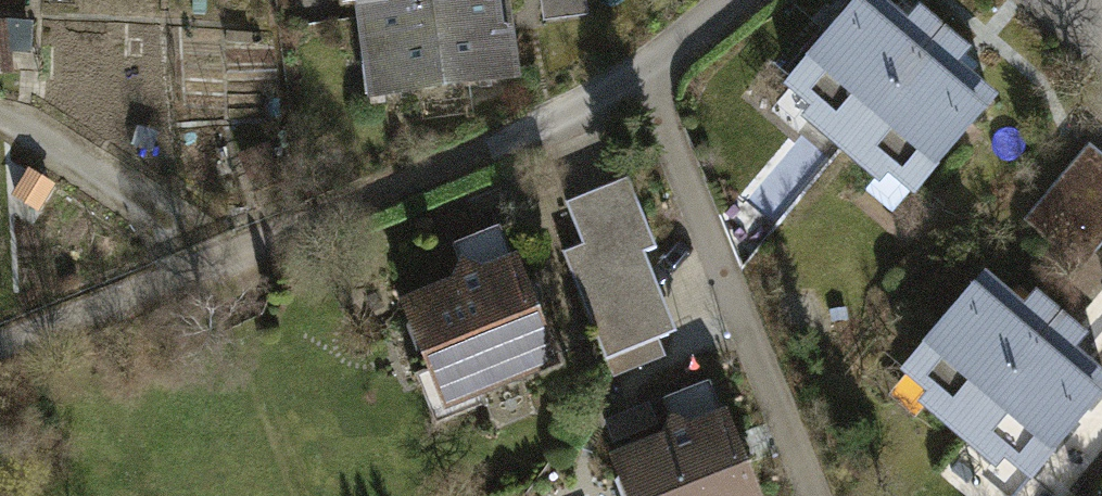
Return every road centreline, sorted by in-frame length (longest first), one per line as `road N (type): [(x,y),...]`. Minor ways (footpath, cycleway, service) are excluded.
road 1 (residential): [(735,0),(646,74),(556,120),(0,352)]

